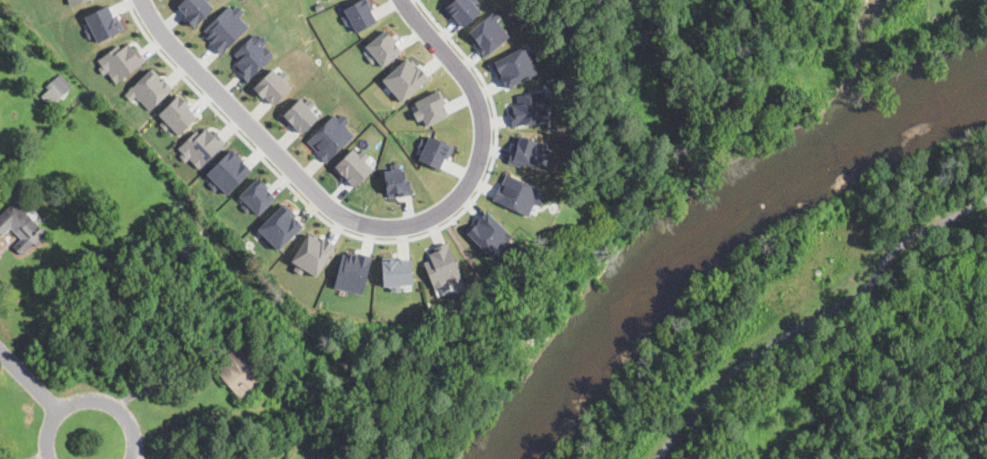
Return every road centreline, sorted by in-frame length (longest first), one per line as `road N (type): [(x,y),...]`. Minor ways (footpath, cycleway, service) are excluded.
road 1 (residential): [(144,0),(167,38),(336,212),(393,228),(432,219),(462,195),(487,132),(468,81),(408,0)]
road 2 (residential): [(49,458),(50,422),(74,400),(90,398),(116,407),(130,423),(131,458)]

